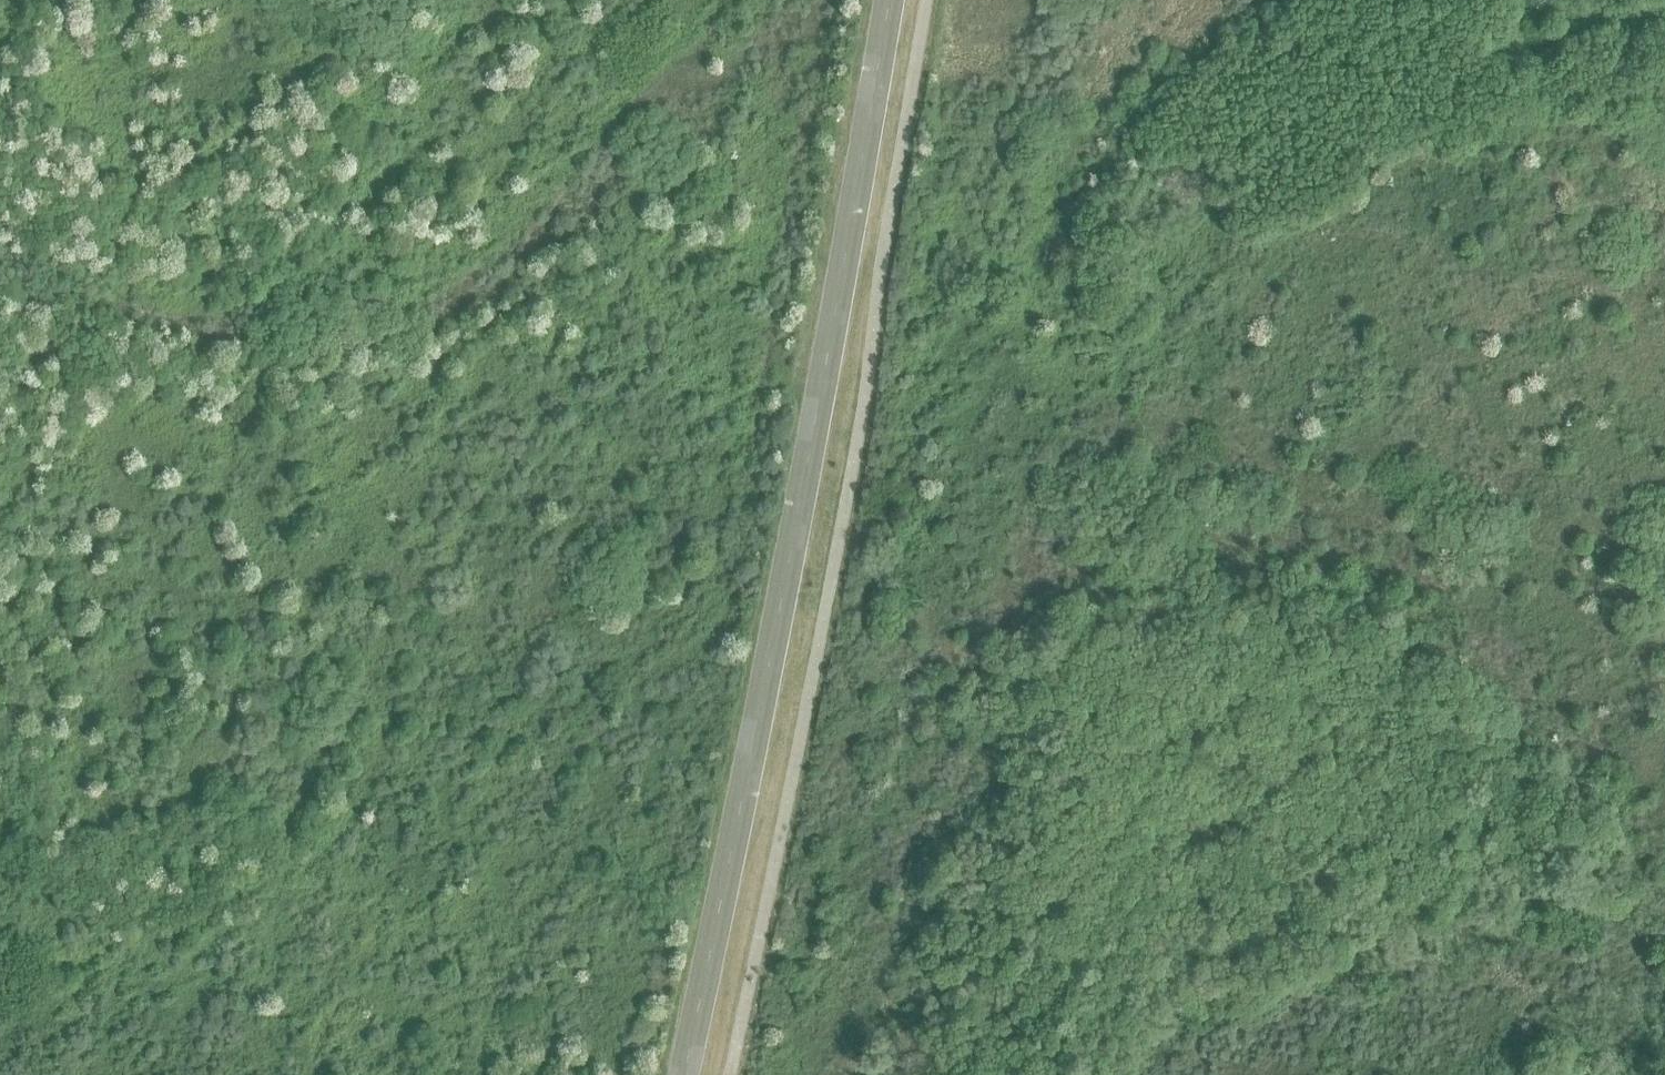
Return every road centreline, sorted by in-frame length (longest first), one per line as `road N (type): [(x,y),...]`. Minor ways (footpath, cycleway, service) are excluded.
road 1 (tertiary): [(684,1074),(784,588),(887,0)]

